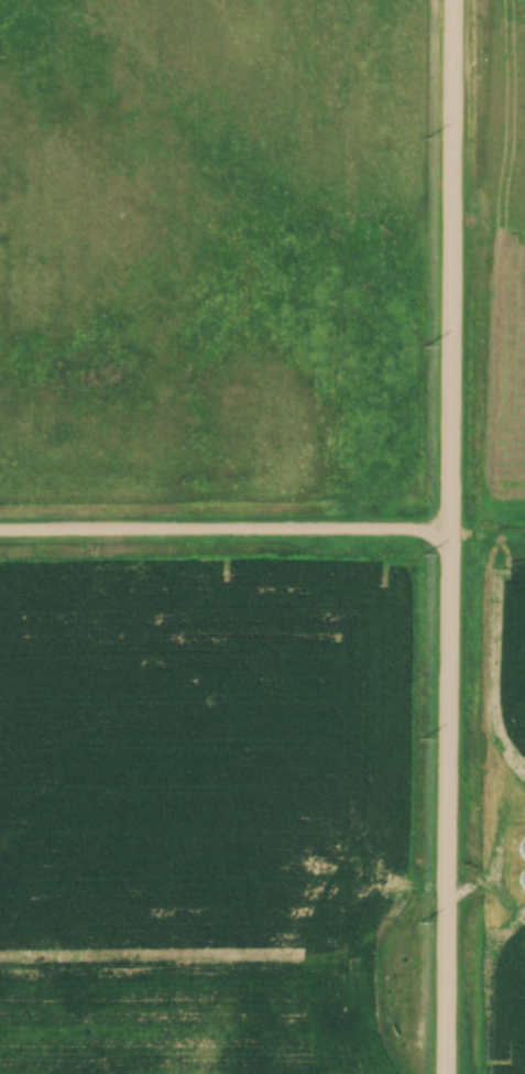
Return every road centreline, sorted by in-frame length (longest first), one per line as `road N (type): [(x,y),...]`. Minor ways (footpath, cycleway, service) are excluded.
road 1 (tertiary): [(446,1073),(454,0)]
road 2 (residential): [(0,538),(450,534)]

